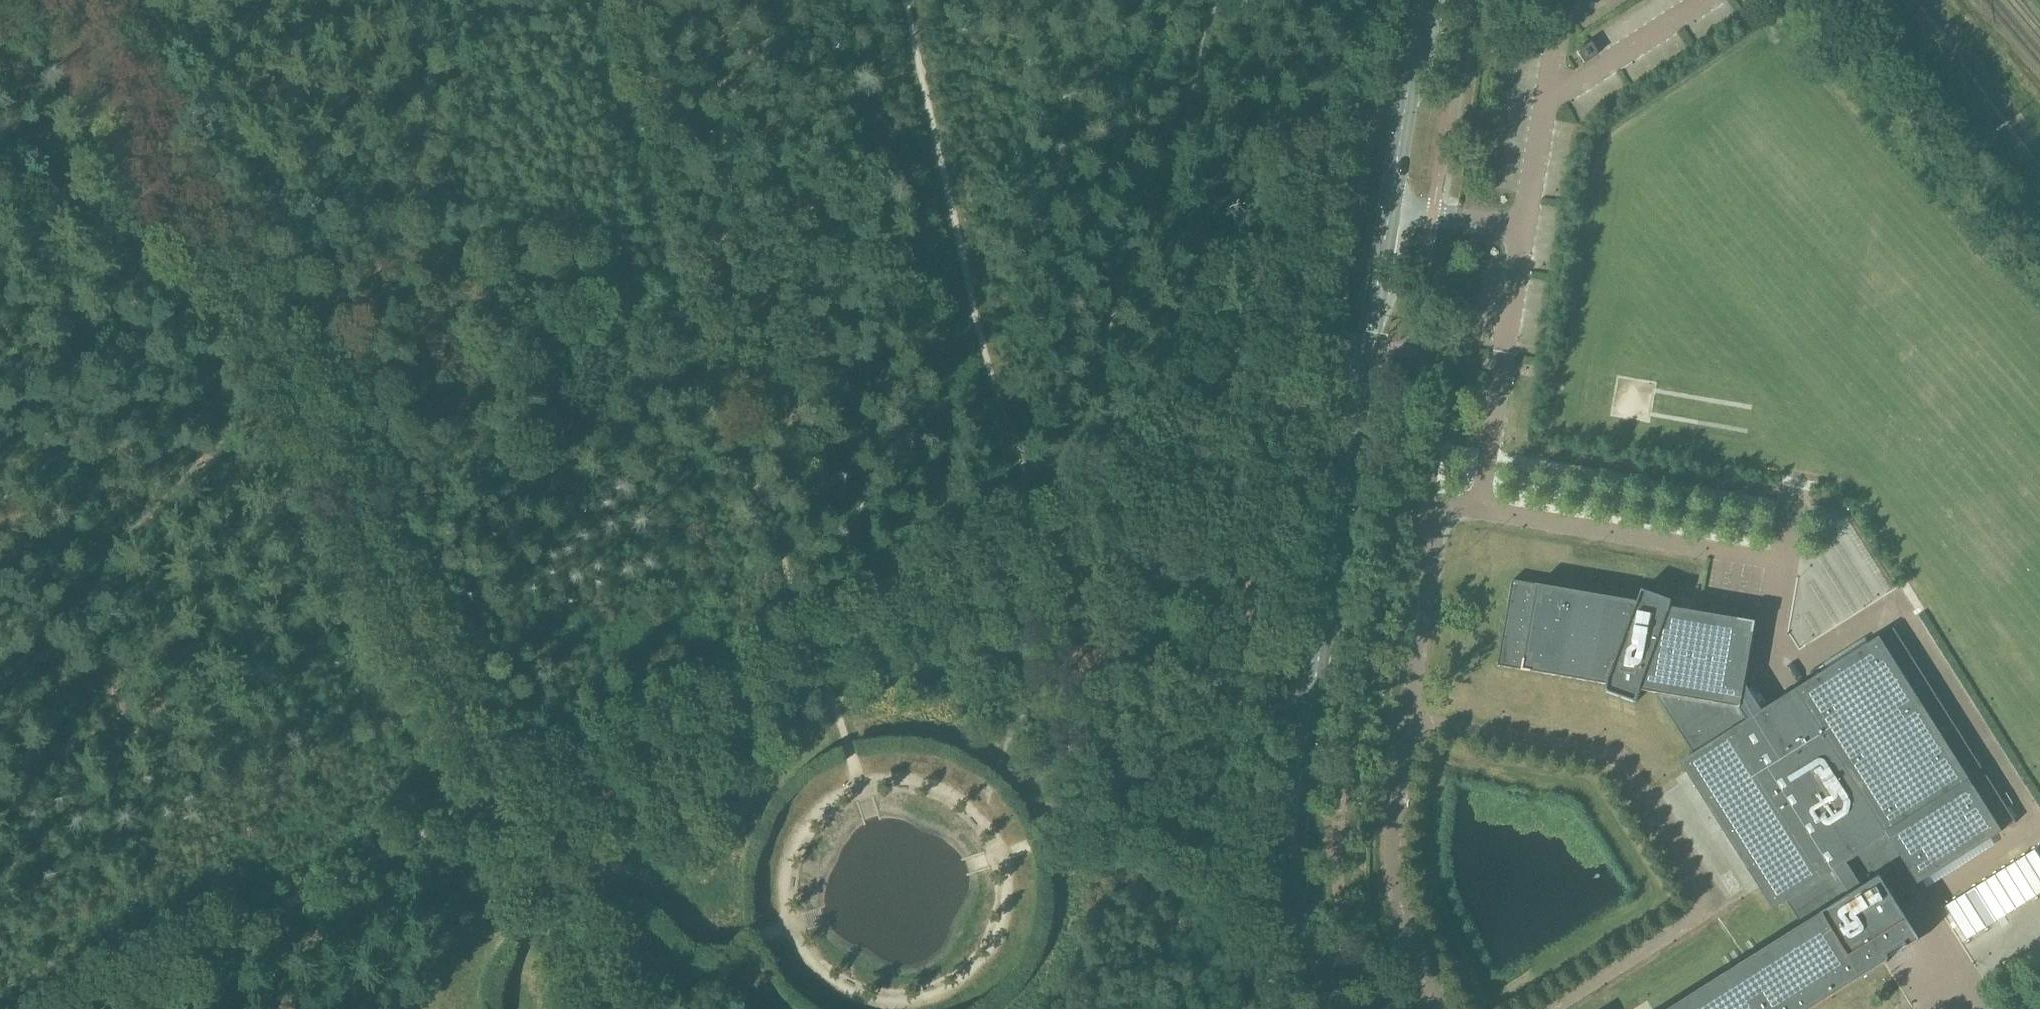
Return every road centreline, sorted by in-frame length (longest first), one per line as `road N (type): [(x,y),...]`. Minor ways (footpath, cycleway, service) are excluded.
road 1 (secondary): [(1345,1008),(1303,922),(1292,870),(1296,806),(1420,0)]
road 2 (track): [(105,0),(269,362),(556,920)]
road 3 (track): [(907,0),(1089,824)]
road 4 (track): [(599,0),(861,787)]
road 5 (track): [(806,627),(94,1008)]
road 6 (track): [(806,627),(1317,348),(1370,353)]
road 7 (track): [(710,332),(649,342),(490,307),(352,332),(269,362)]
road 8 (track): [(127,537),(0,527)]

